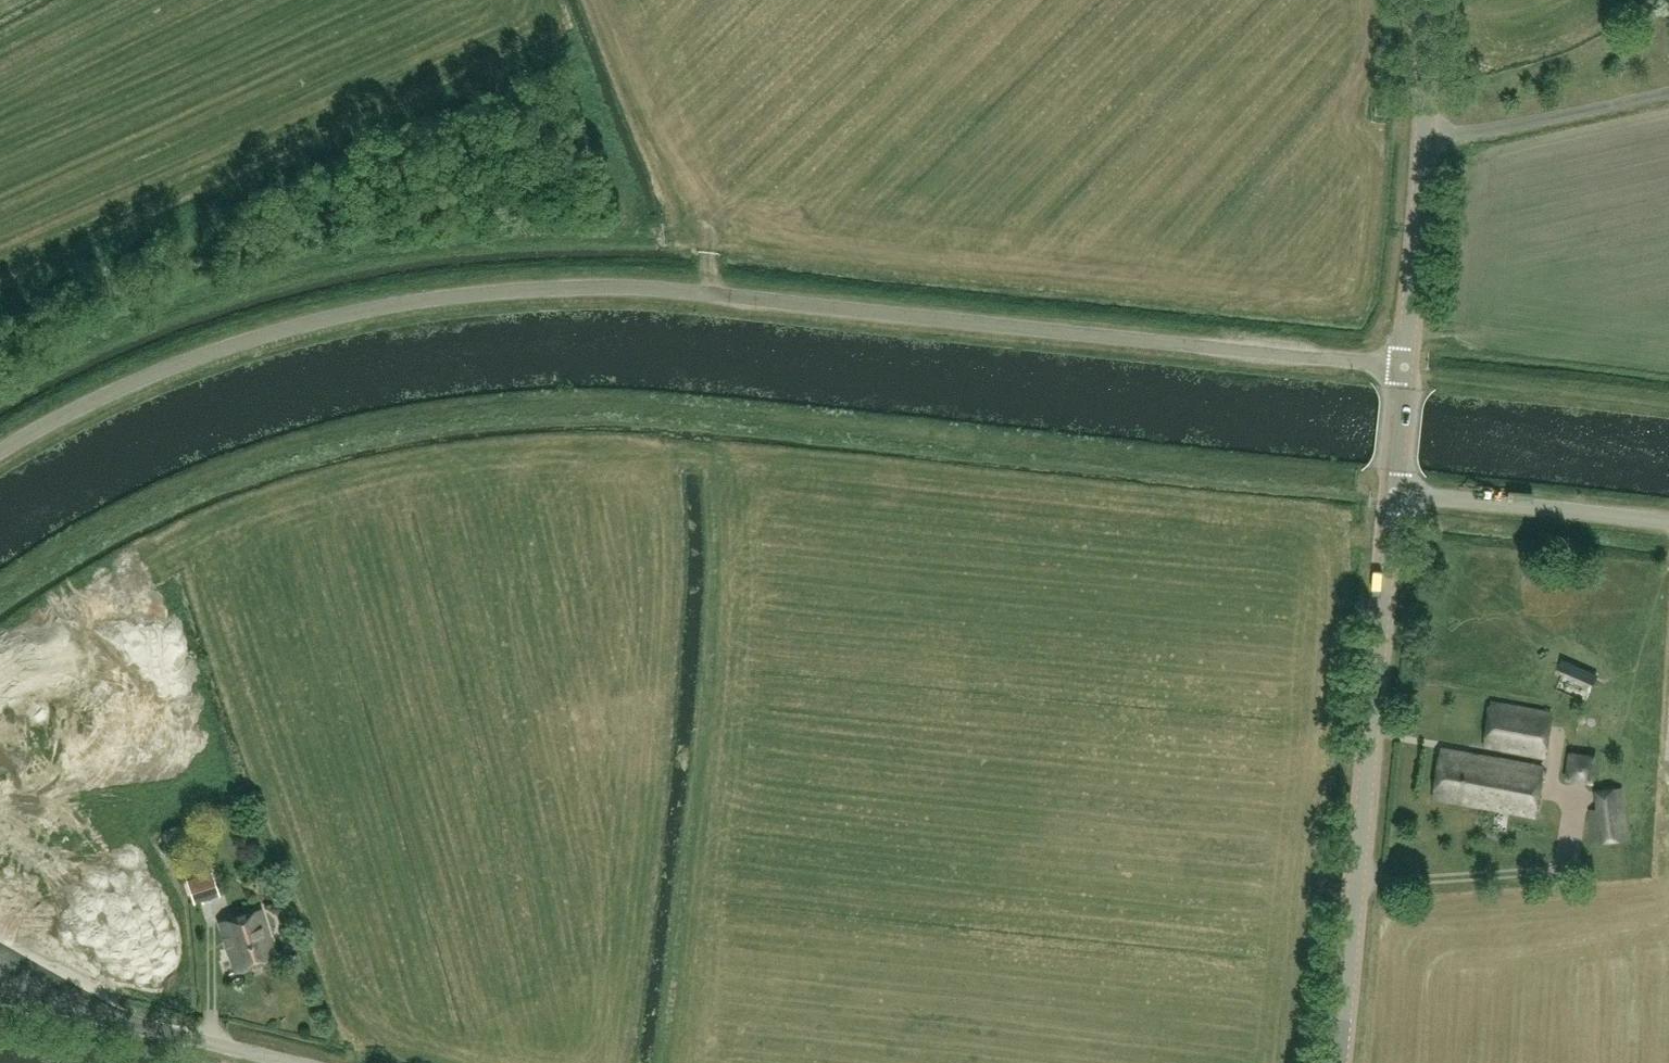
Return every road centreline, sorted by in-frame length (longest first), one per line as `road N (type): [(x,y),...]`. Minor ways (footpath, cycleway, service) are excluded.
road 1 (unclassified): [(1403,366),(741,297),(546,289),(398,303),(262,335),(119,389),(0,451)]
road 2 (tertiary): [(1339,1062),(1393,492)]
road 3 (tertiary): [(1403,366),(1421,140),(1414,0)]
road 4 (unclassified): [(294,1062),(0,996)]
road 5 (unclassified): [(1393,492),(1668,521)]
road 6 (tertiary): [(1393,492),(1403,366)]

